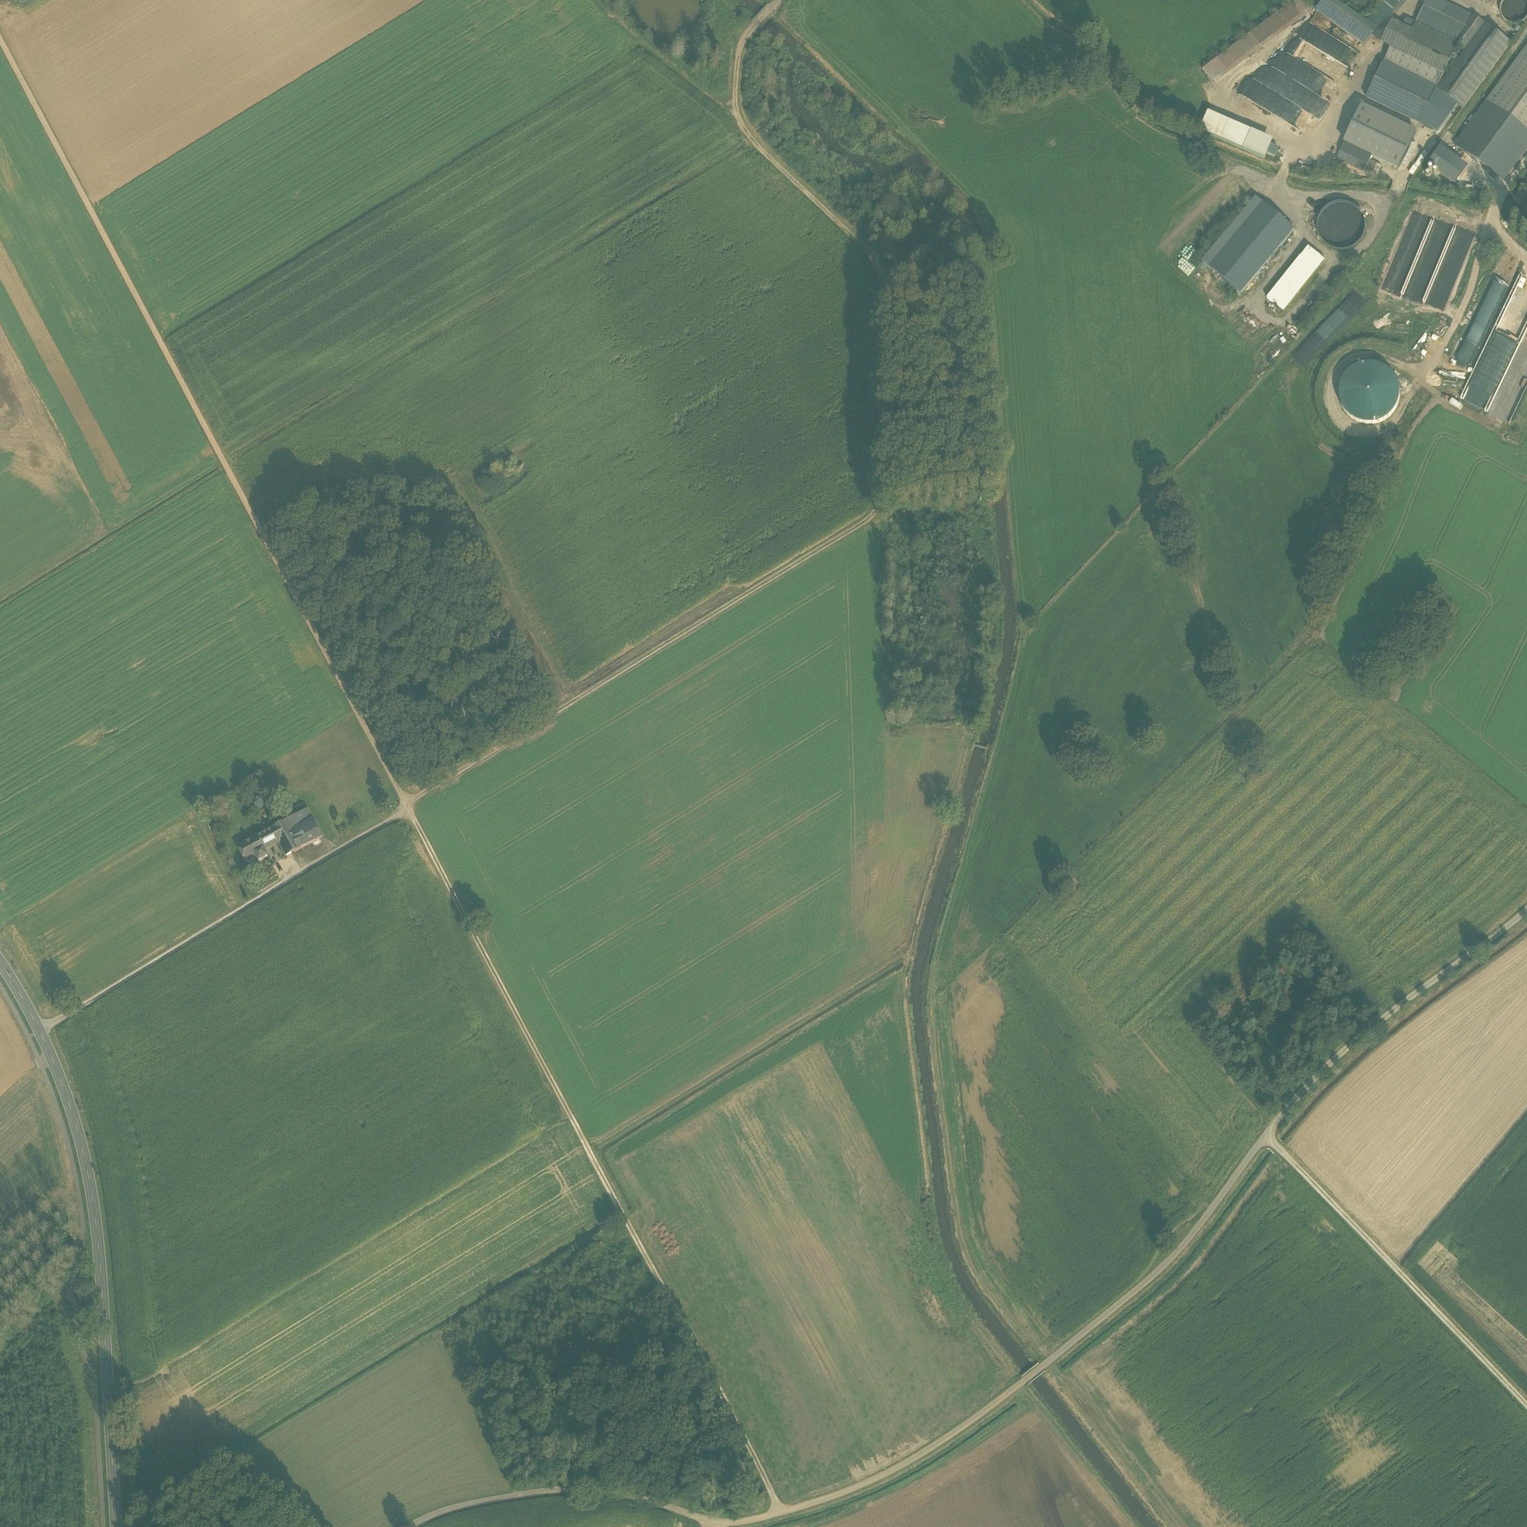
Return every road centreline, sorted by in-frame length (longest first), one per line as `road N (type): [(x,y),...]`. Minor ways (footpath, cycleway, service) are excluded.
road 1 (track): [(785,0),(749,42),(737,117),(884,267),(887,504),(870,524),(416,809)]
road 2 (track): [(416,809),(0,32)]
road 3 (track): [(785,1515),(416,809)]
road 4 (tertiary): [(0,955),(59,1057),(91,1188),(116,1526)]
road 5 (track): [(416,809),(42,1027)]
road 6 (track): [(1367,515),(1459,313),(1489,220),(1526,170)]
road 7 (track): [(1526,1398),(1272,1135)]
road 8 (track): [(1272,1135),(1196,1240),(1029,1385)]
road 9 (unclassified): [(1029,1385),(921,1459),(848,1497),(720,1526)]
road 10 (track): [(1526,915),(1378,1029),(1272,1135)]
road 11 (unclassified): [(716,1526),(678,1509),(576,1491),(452,1511),(415,1526)]

